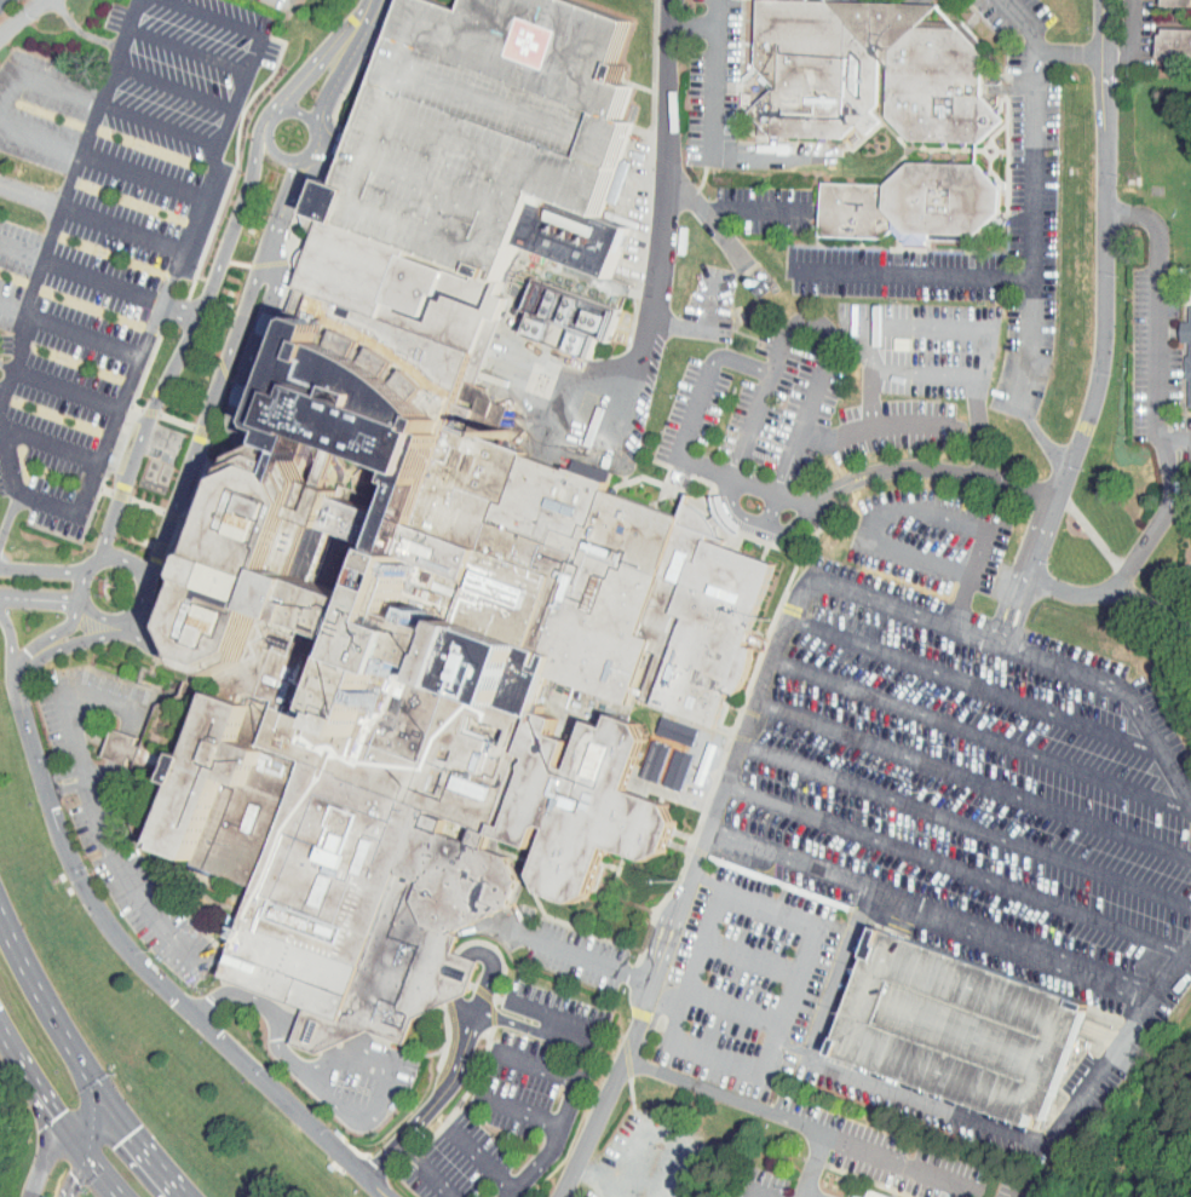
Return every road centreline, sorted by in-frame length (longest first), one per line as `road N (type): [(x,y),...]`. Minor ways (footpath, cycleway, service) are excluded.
road 1 (residential): [(1108,0),(1101,373),(1059,491)]
road 2 (primary): [(184,1196),(54,1025),(0,919)]
road 3 (primary): [(0,1032),(76,1143)]

